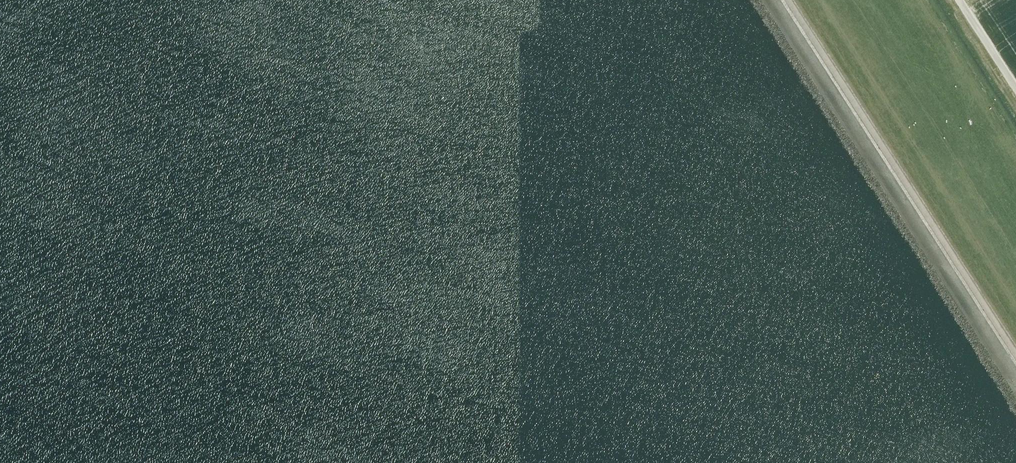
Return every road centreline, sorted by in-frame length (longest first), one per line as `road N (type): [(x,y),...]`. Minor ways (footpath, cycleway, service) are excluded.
road 1 (unclassified): [(788,0),(1015,355)]

